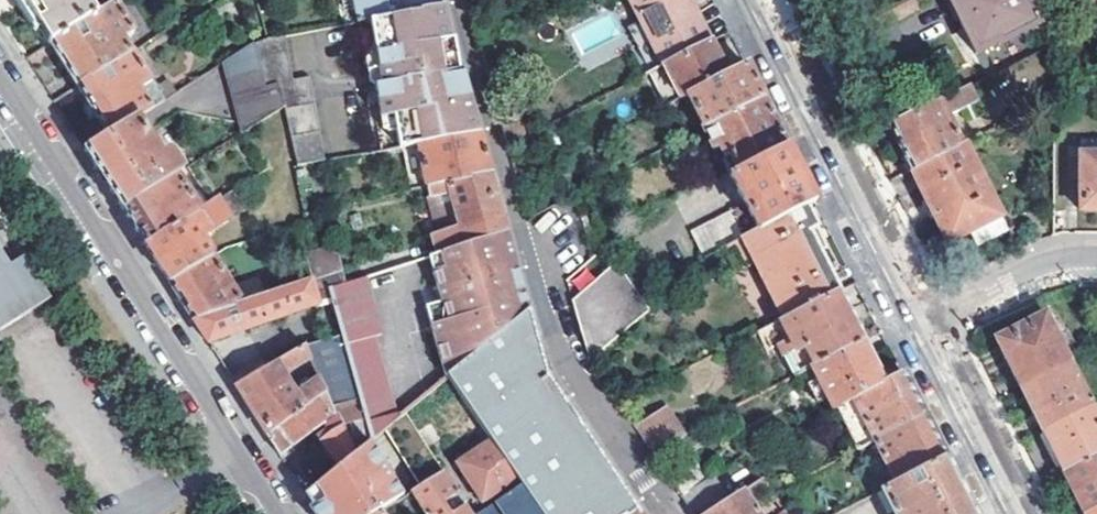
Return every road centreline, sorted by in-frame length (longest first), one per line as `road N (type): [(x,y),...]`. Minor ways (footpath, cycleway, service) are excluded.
road 1 (residential): [(666,513),(558,350),(455,0)]
road 2 (residential): [(276,513),(0,78)]
road 3 (secondary): [(754,0),(917,322)]
road 4 (secondary): [(917,322),(1014,513)]
road 5 (residential): [(917,322),(942,321),(1064,258),(1096,255)]

